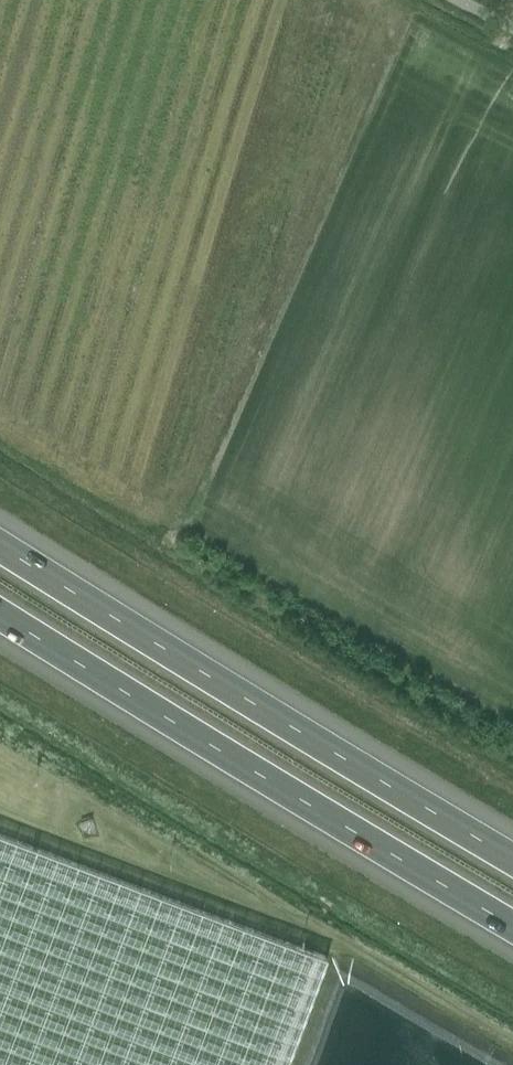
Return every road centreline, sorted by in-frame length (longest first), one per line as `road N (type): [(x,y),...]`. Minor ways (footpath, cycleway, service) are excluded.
road 1 (motorway): [(512,860),(0,546)]
road 2 (motorway): [(0,614),(512,926)]

